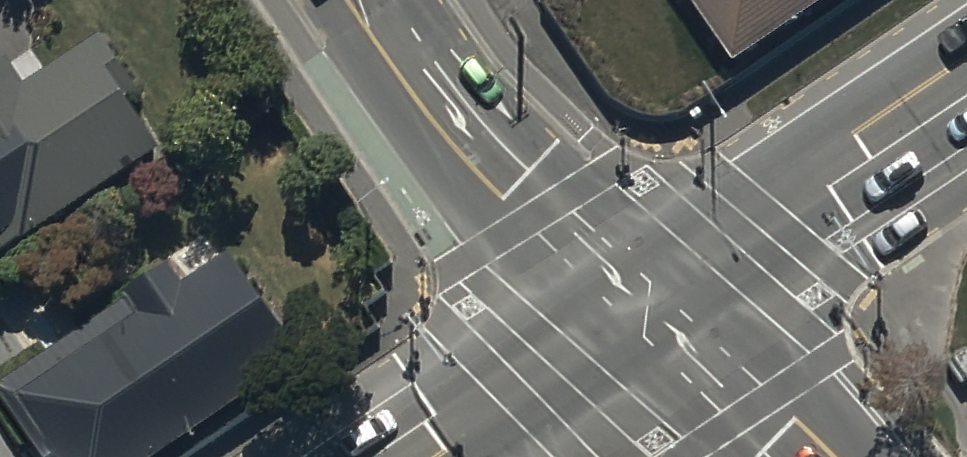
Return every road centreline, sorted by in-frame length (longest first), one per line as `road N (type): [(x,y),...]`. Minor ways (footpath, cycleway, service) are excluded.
road 1 (tertiary): [(641,304),(461,125),(371,0)]
road 2 (secondary): [(641,304),(966,95)]
road 3 (secondary): [(407,456),(641,304)]
road 4 (tertiary): [(826,456),(751,409),(641,304)]

